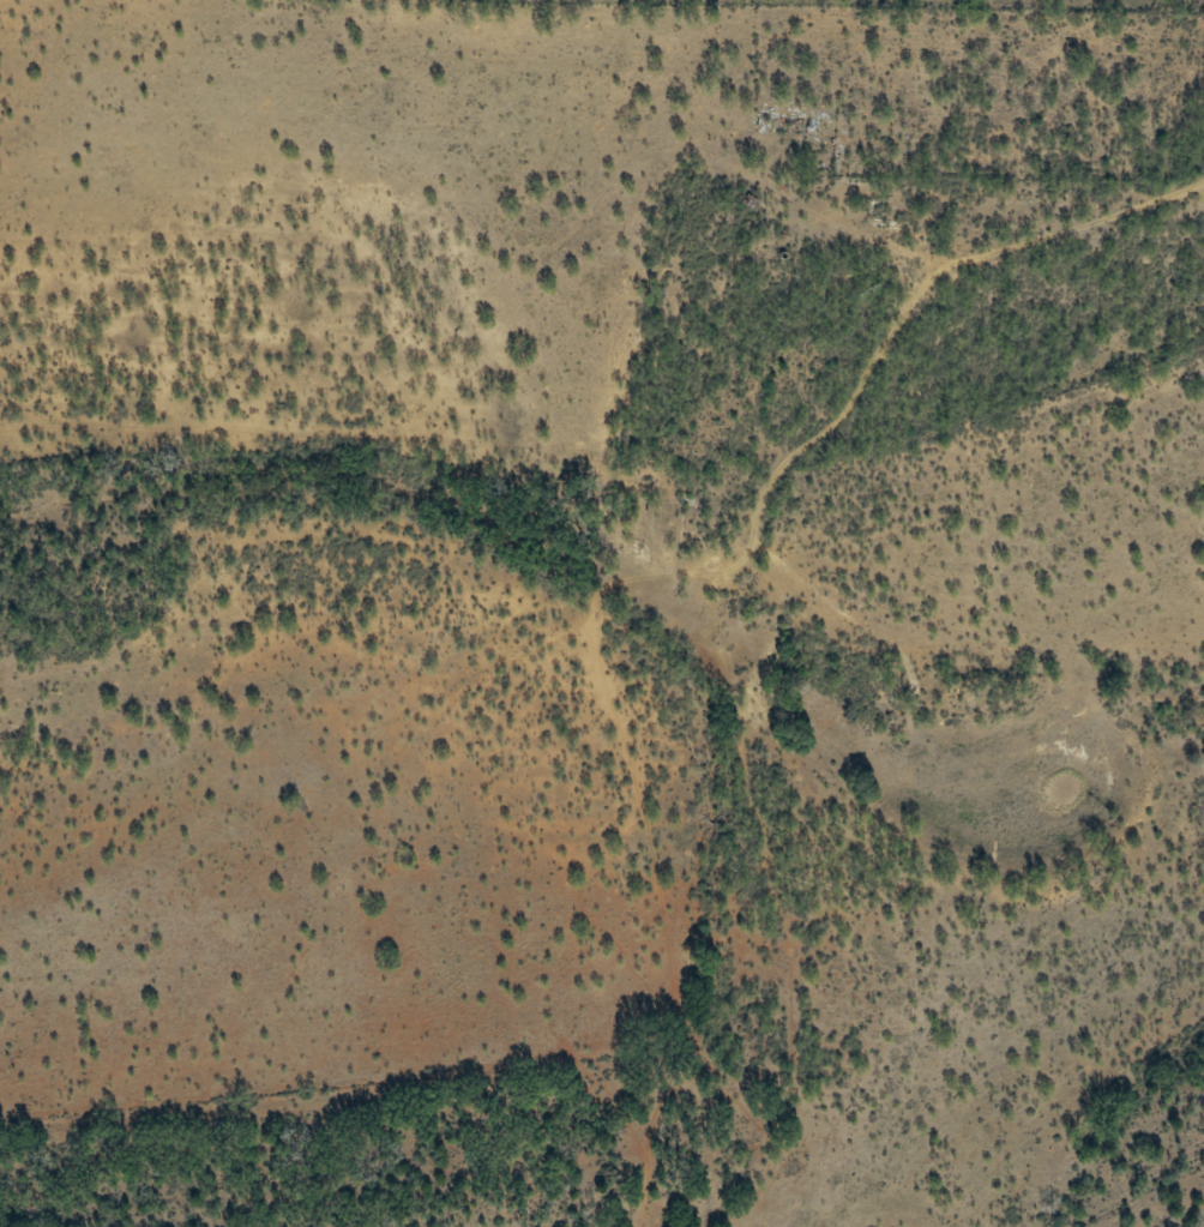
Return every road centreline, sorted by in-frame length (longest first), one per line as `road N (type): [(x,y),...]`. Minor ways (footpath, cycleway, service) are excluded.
road 1 (residential): [(777,219),(979,284),(1055,272),(1203,196)]

